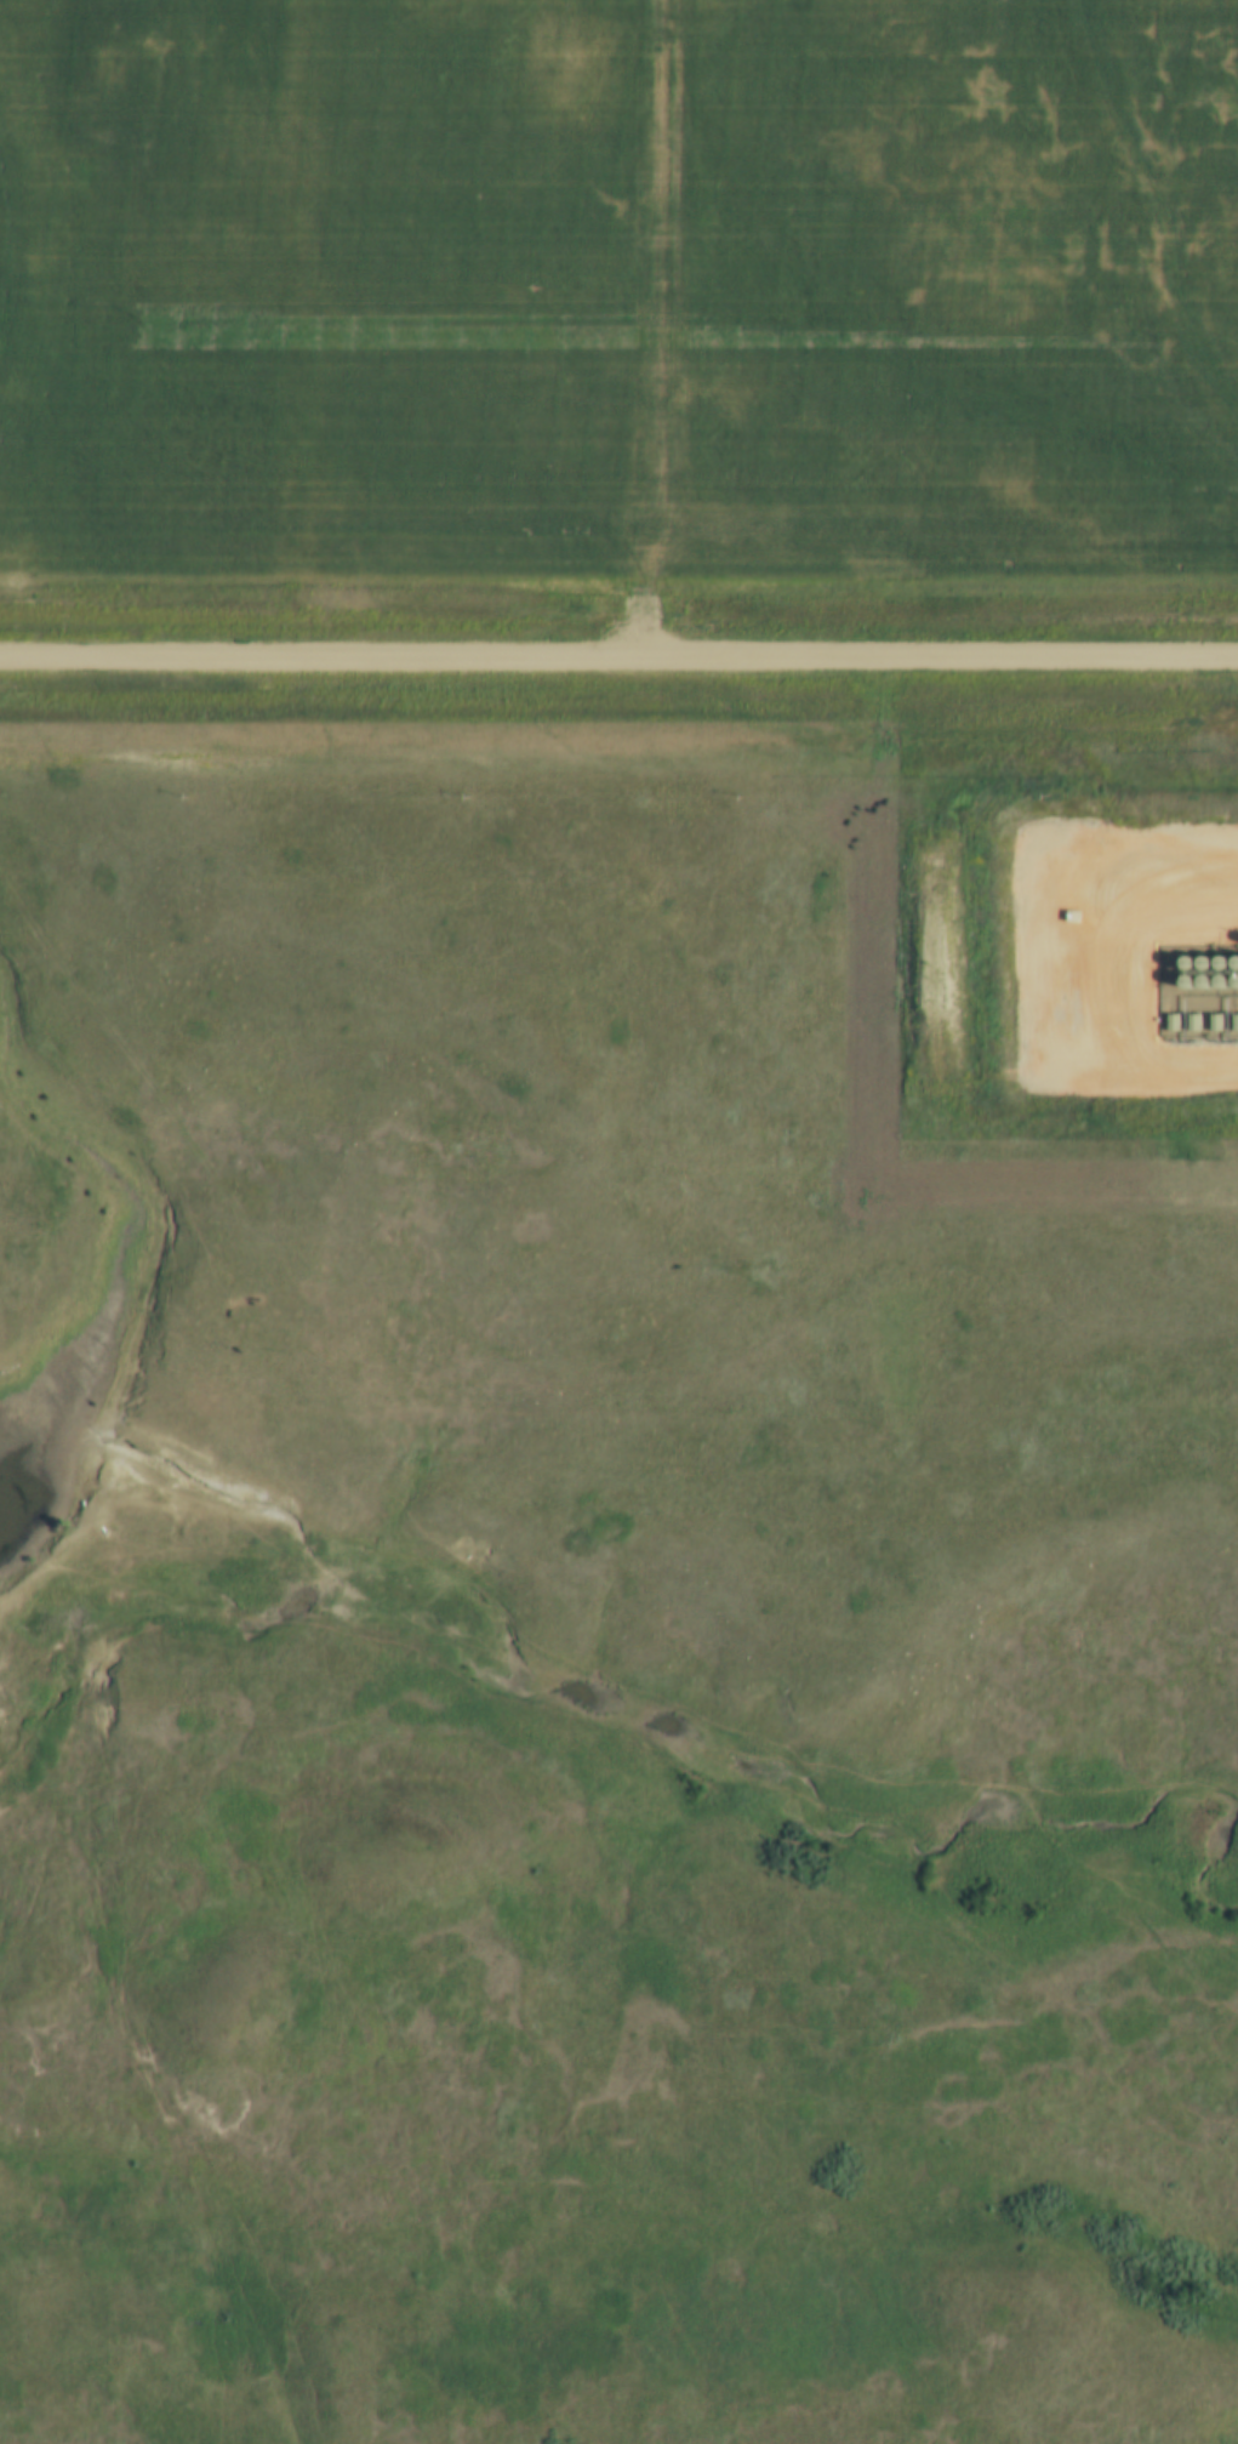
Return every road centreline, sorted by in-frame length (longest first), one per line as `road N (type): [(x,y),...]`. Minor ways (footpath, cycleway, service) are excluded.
road 1 (track): [(0,664),(1237,672)]

